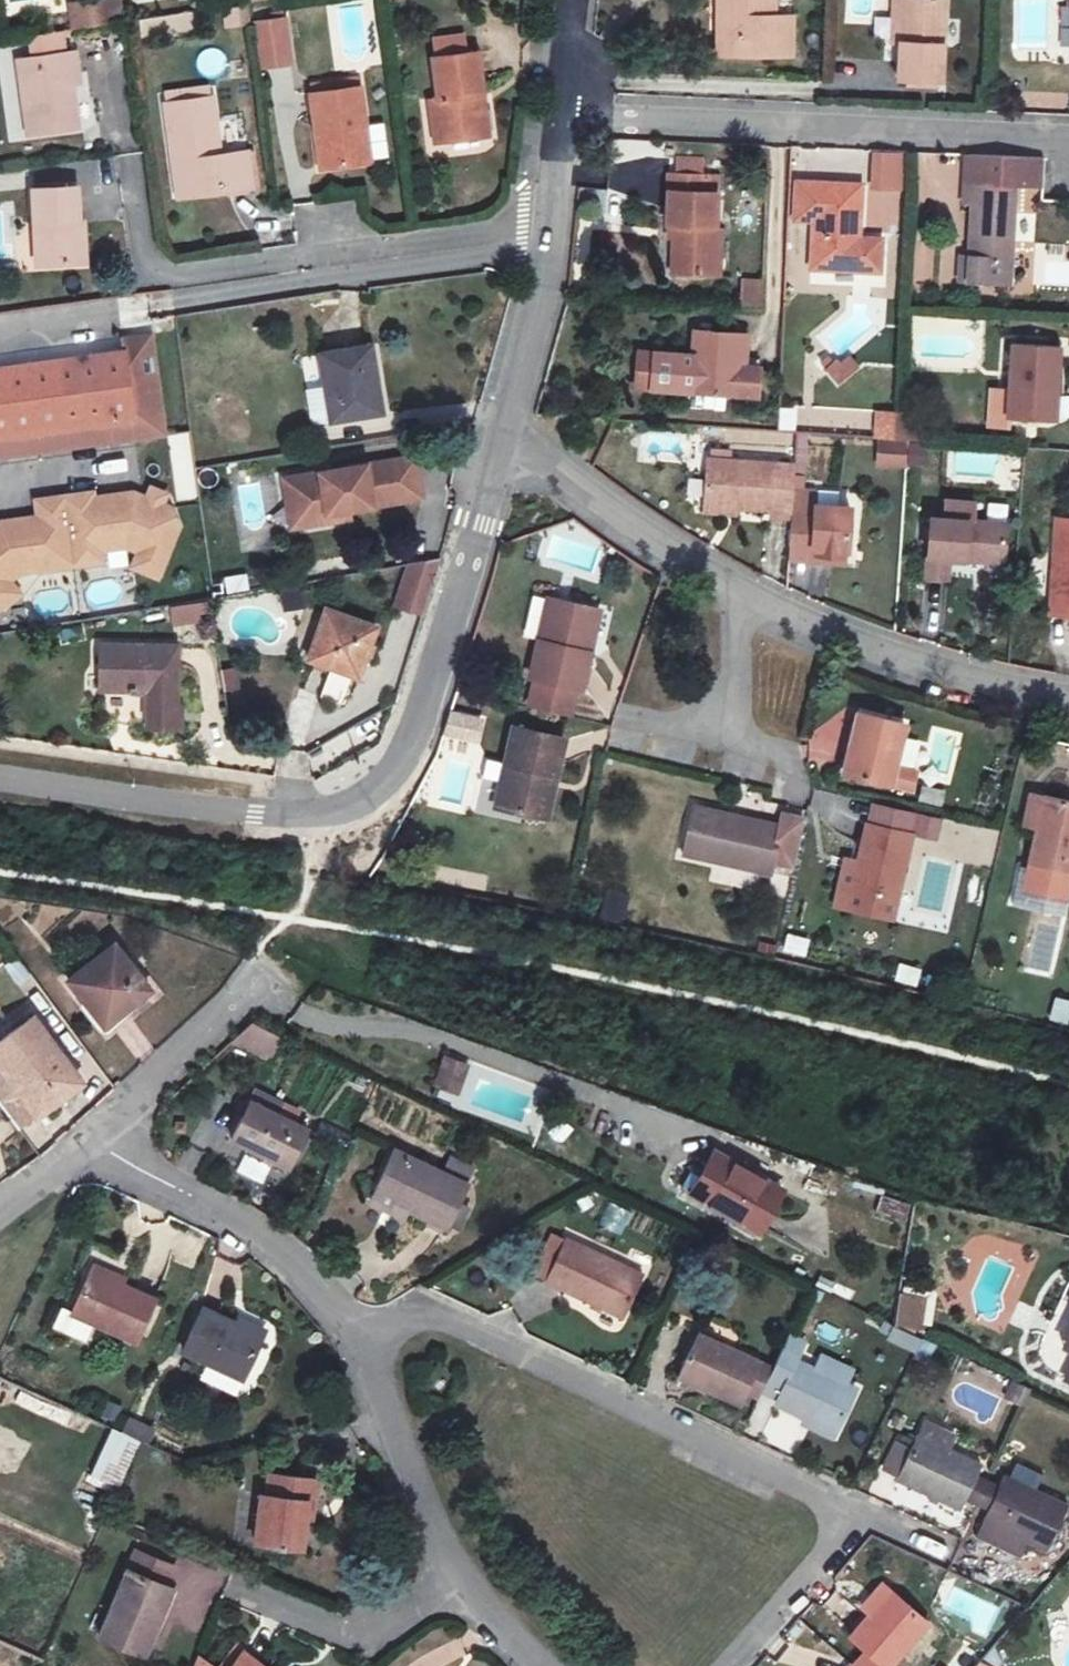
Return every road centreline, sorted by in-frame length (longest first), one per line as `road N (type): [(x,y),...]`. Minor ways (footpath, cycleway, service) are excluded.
road 1 (residential): [(0,779),(256,815),(336,812),(381,787),(406,747),(503,433)]
road 2 (residential): [(730,1665),(858,1513),(423,1303)]
road 3 (residential): [(503,433),(741,599),(859,643),(1068,696)]
road 4 (residential): [(133,159),(150,274),(482,231),(553,235)]
road 5 (residential): [(567,119),(1068,137)]
road 6 (residential): [(358,1340),(445,1547),(503,1628),(541,1665)]
road 7 (residential): [(99,1137),(271,1243),(310,1274),(358,1340)]
road 8 (residential): [(99,1137),(248,980)]
road 9 (residential): [(503,433),(553,235)]
road 10 (residential): [(0,1212),(99,1137)]

